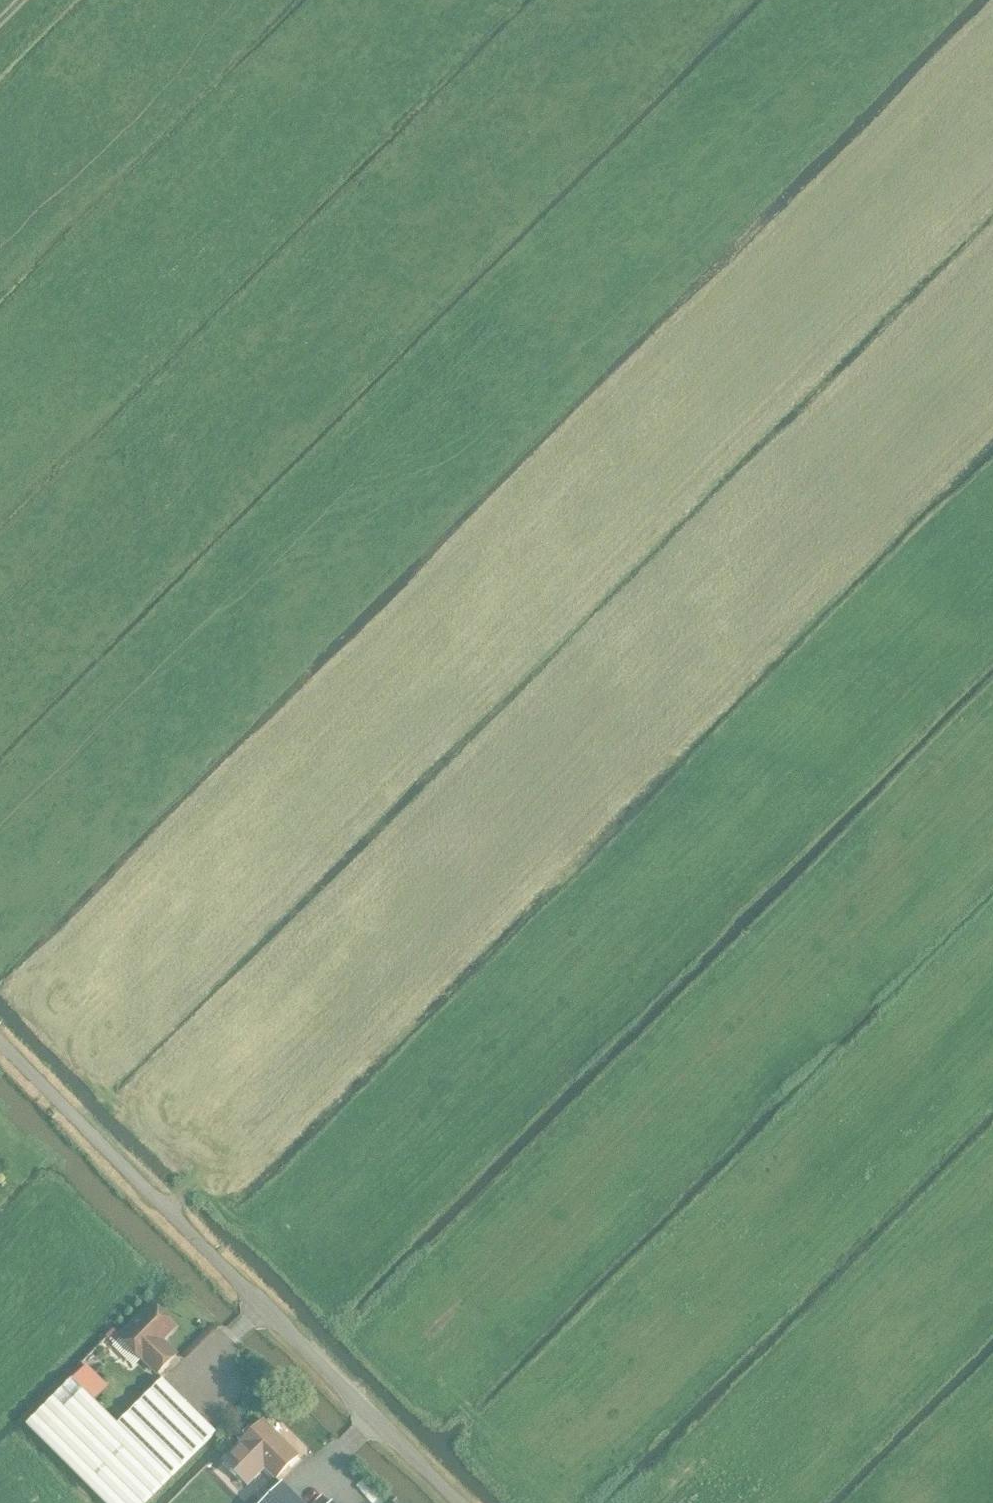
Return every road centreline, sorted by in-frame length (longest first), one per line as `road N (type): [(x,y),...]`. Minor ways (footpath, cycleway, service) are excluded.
road 1 (unclassified): [(460,1502),(0,1045)]

